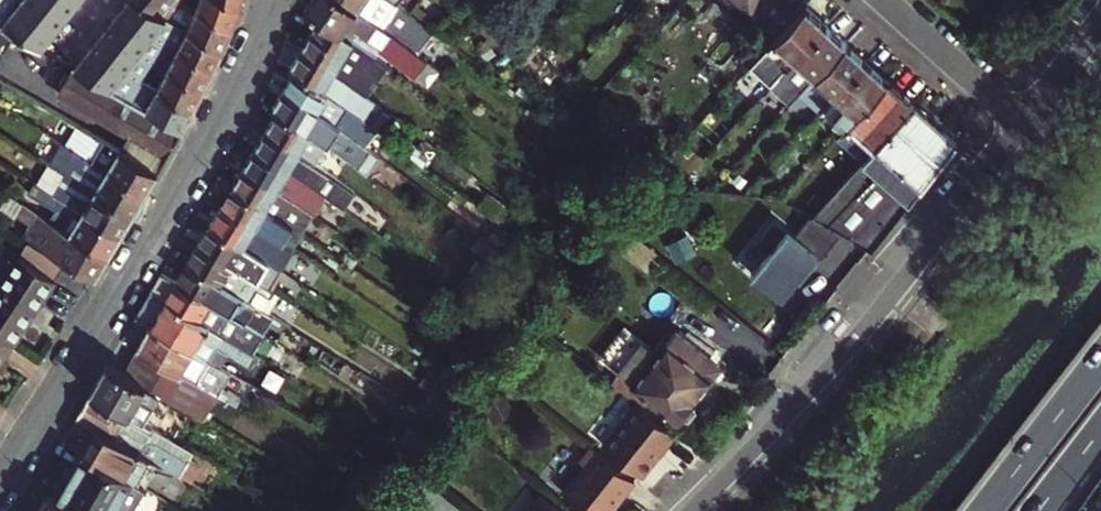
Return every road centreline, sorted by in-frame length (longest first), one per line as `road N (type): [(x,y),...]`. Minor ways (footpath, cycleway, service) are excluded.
road 1 (tertiary): [(0,483),(136,267),(277,0)]
road 2 (residential): [(687,510),(781,413),(1022,117)]
road 3 (trunk): [(1100,360),(984,510)]
road 4 (residential): [(889,0),(1022,117)]
road 5 (residential): [(1022,117),(1100,19)]

